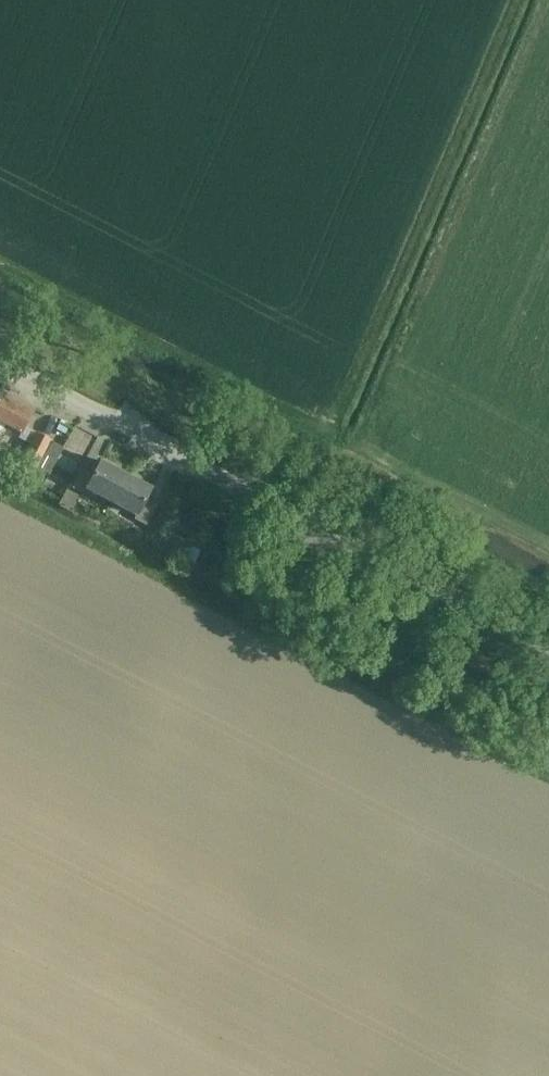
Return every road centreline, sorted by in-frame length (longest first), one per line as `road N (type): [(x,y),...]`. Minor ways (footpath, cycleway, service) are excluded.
road 1 (track): [(515,0),(339,407),(344,431),(361,431),(369,418),(547,0)]
road 2 (unclassified): [(0,363),(548,647)]
road 3 (track): [(0,495),(548,778)]
road 4 (track): [(548,550),(0,268)]
road 5 (track): [(291,514),(363,598),(548,724)]
road 6 (track): [(0,322),(106,391),(140,435)]

